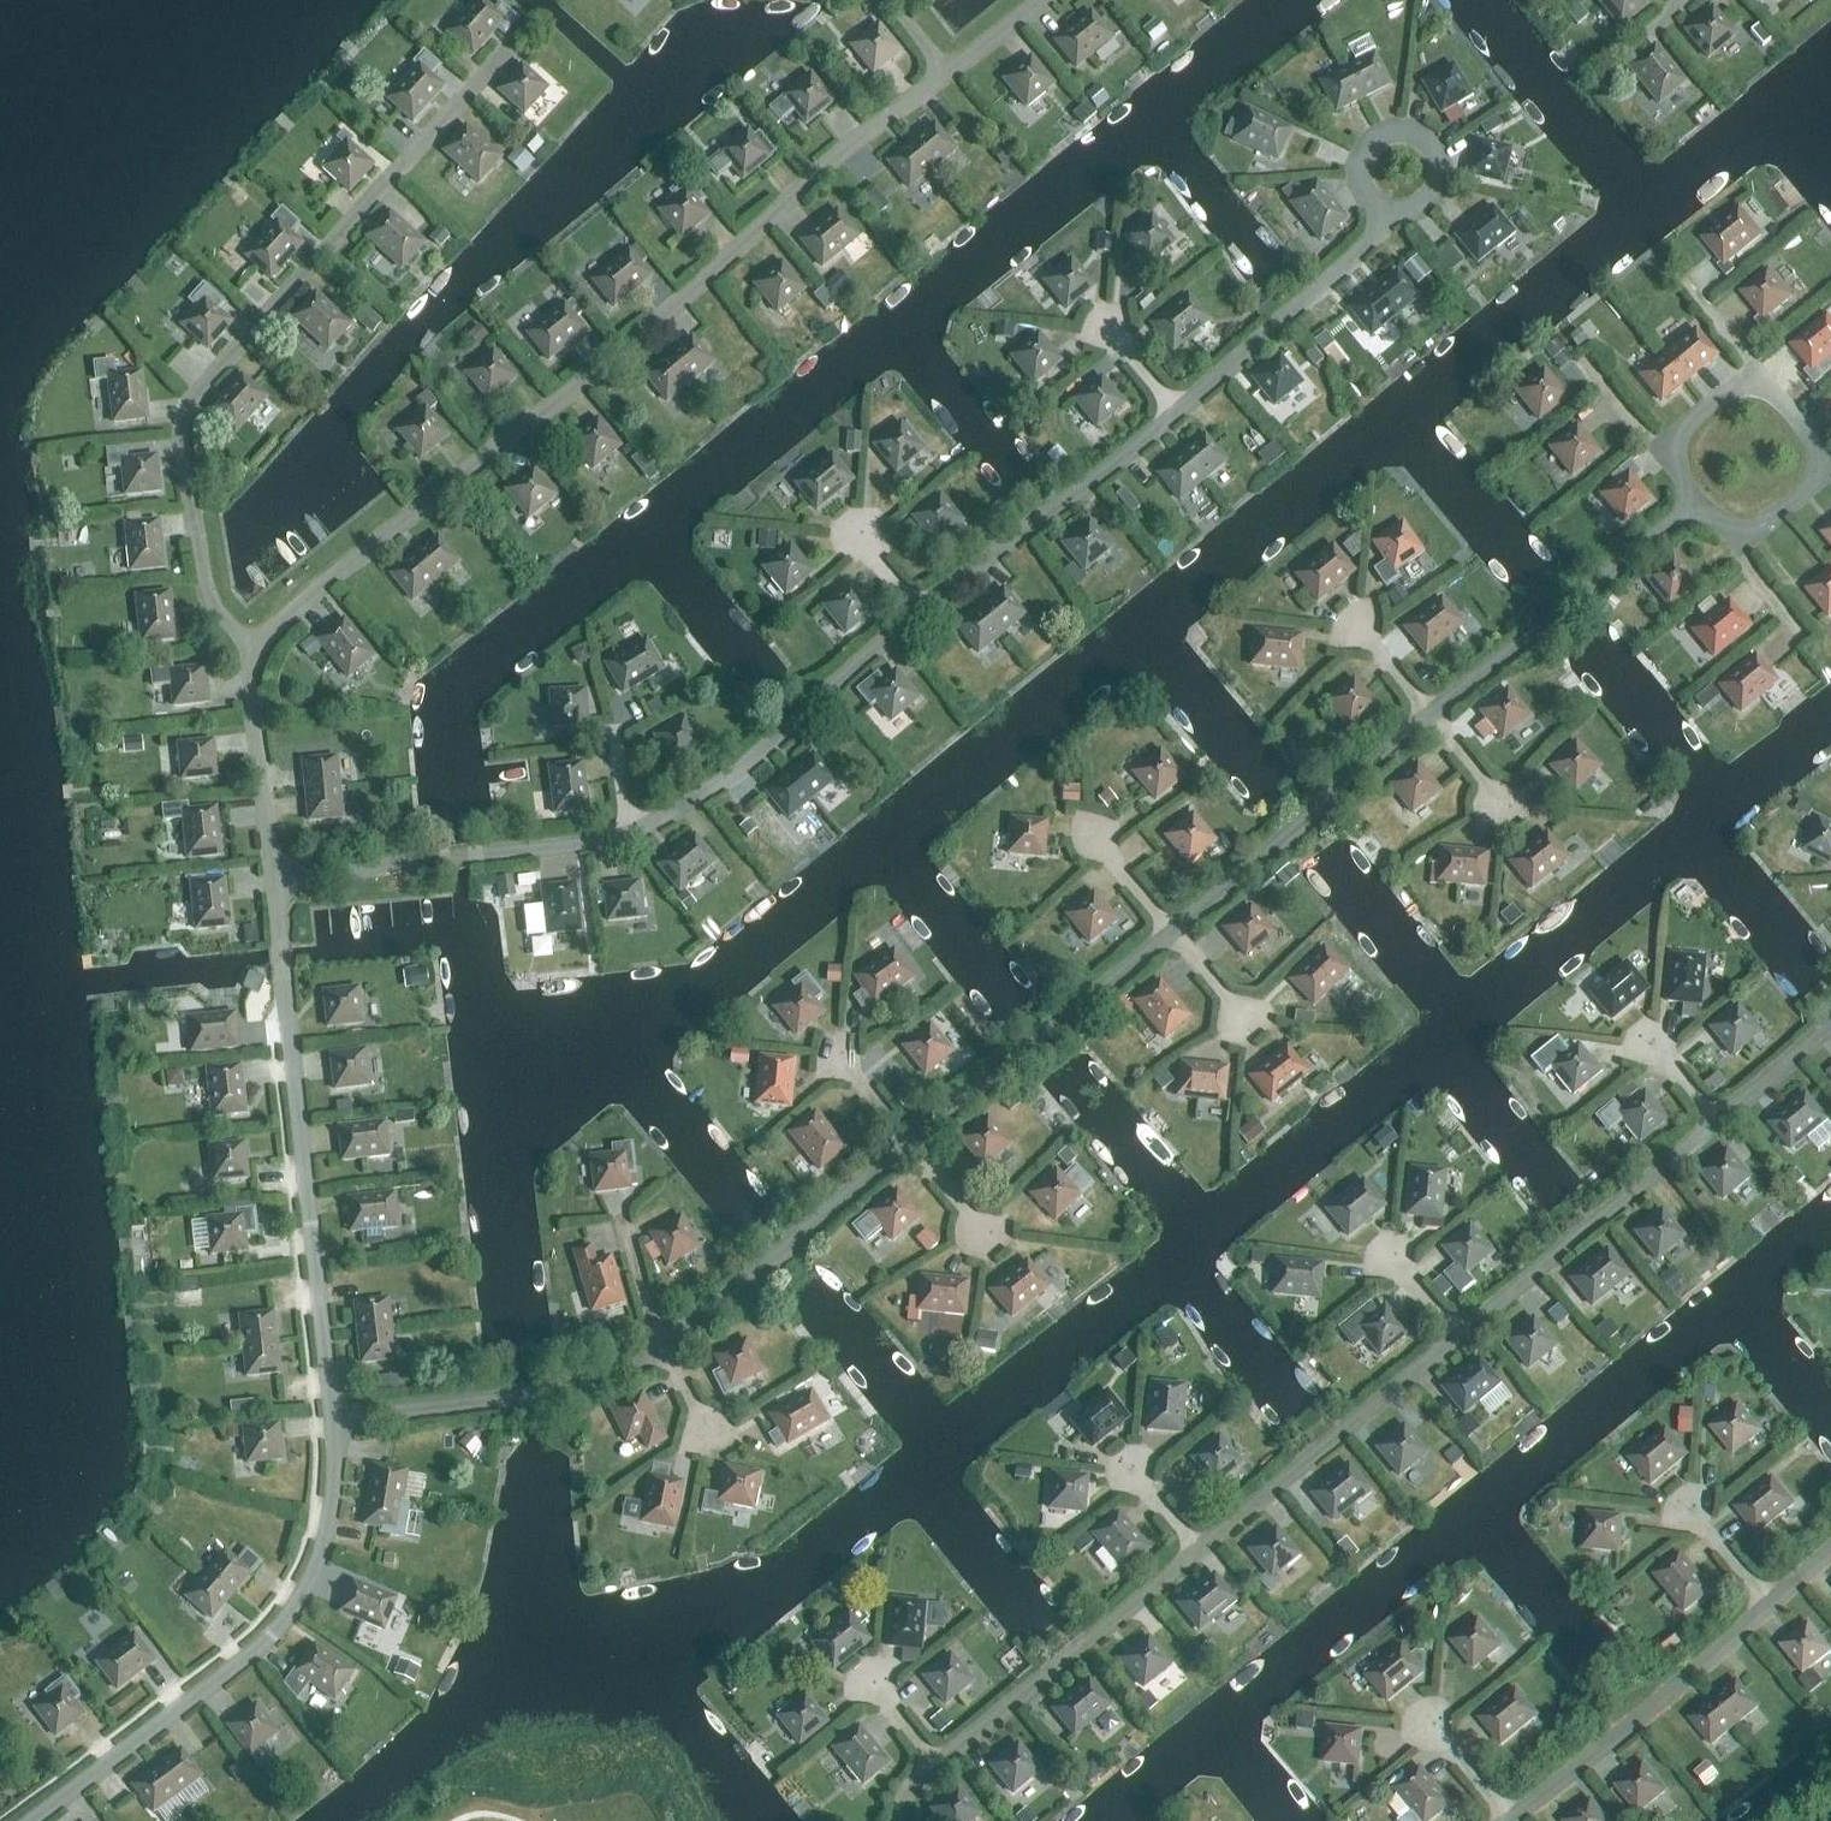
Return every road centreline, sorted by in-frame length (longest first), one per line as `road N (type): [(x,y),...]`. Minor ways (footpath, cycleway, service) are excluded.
road 1 (residential): [(254,658),(279,623),(713,275),(821,170),(945,75)]
road 2 (residential): [(254,658),(207,597),(179,431),(189,406),(500,61)]
road 3 (residential): [(337,1419),(274,881)]
road 4 (residential): [(30,1820),(251,1660),(297,1609),(324,1551),(337,1419)]
road 5 (residential): [(628,836),(720,789),(919,611)]
road 6 (residential): [(274,881),(580,848),(628,836)]
road 7 (residential): [(1427,716),(1700,507)]
road 8 (residential): [(934,1766),(1196,1552)]
road 9 (residential): [(1456,1340),(1717,1125)]
road 10 (residential): [(911,1149),(1170,932)]
road 11 (residential): [(1170,932),(1427,716)]
road 12 (residential): [(1196,1552),(1456,1340)]
road 13 (residential): [(1512,1820),(1768,1604)]
road 14 (residential): [(337,1419),(571,1391),(661,1352)]
road 15 (residential): [(919,611),(1179,415)]
road 16 (residential): [(661,1352),(911,1149)]
road 17 (residential): [(1179,415),(1360,256),(1391,209)]
road 18 (residential): [(274,881),(248,706),(254,658)]
road 19 (residential): [(1391,209),(1415,207),(1438,179),(1436,156),(1420,138),(1382,137),(1364,156),(1363,183),(1379,204)]
road 20 (residential): [(1717,1125),(1830,1028)]
road 21 (residential): [(1655,453),(1758,367)]
road 22 (residential): [(623,1228),(661,1352)]
road 23 (residential): [(1735,549),(1830,470)]
road 24 (residential): [(1427,716),(1506,809)]
road 25 (residential): [(1170,932),(1248,1025)]
road 26 (residential): [(1506,1820),(1432,1725)]
road 27 (residential): [(945,75),(1039,0)]

